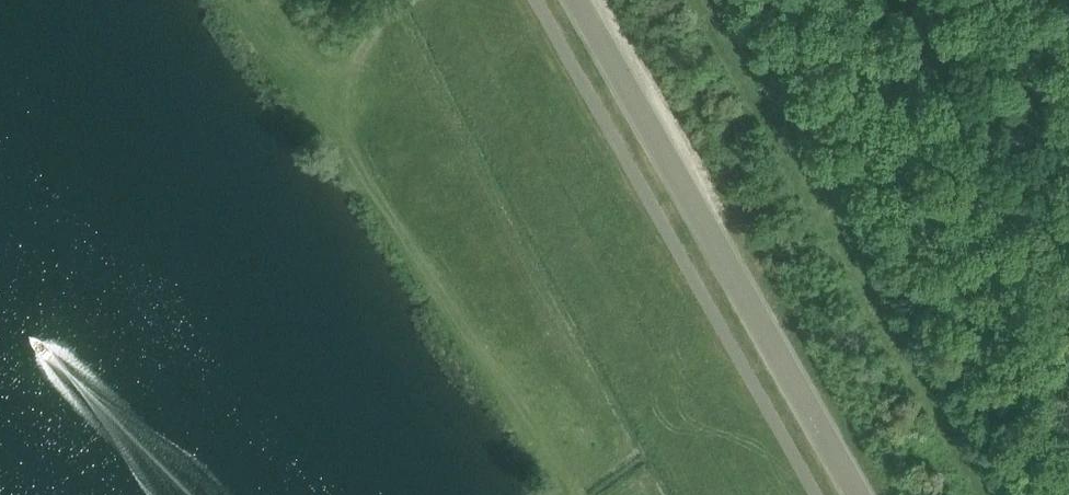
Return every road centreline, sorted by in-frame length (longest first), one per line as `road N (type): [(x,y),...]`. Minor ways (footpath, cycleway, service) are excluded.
road 1 (unclassified): [(860,494),(576,0)]

